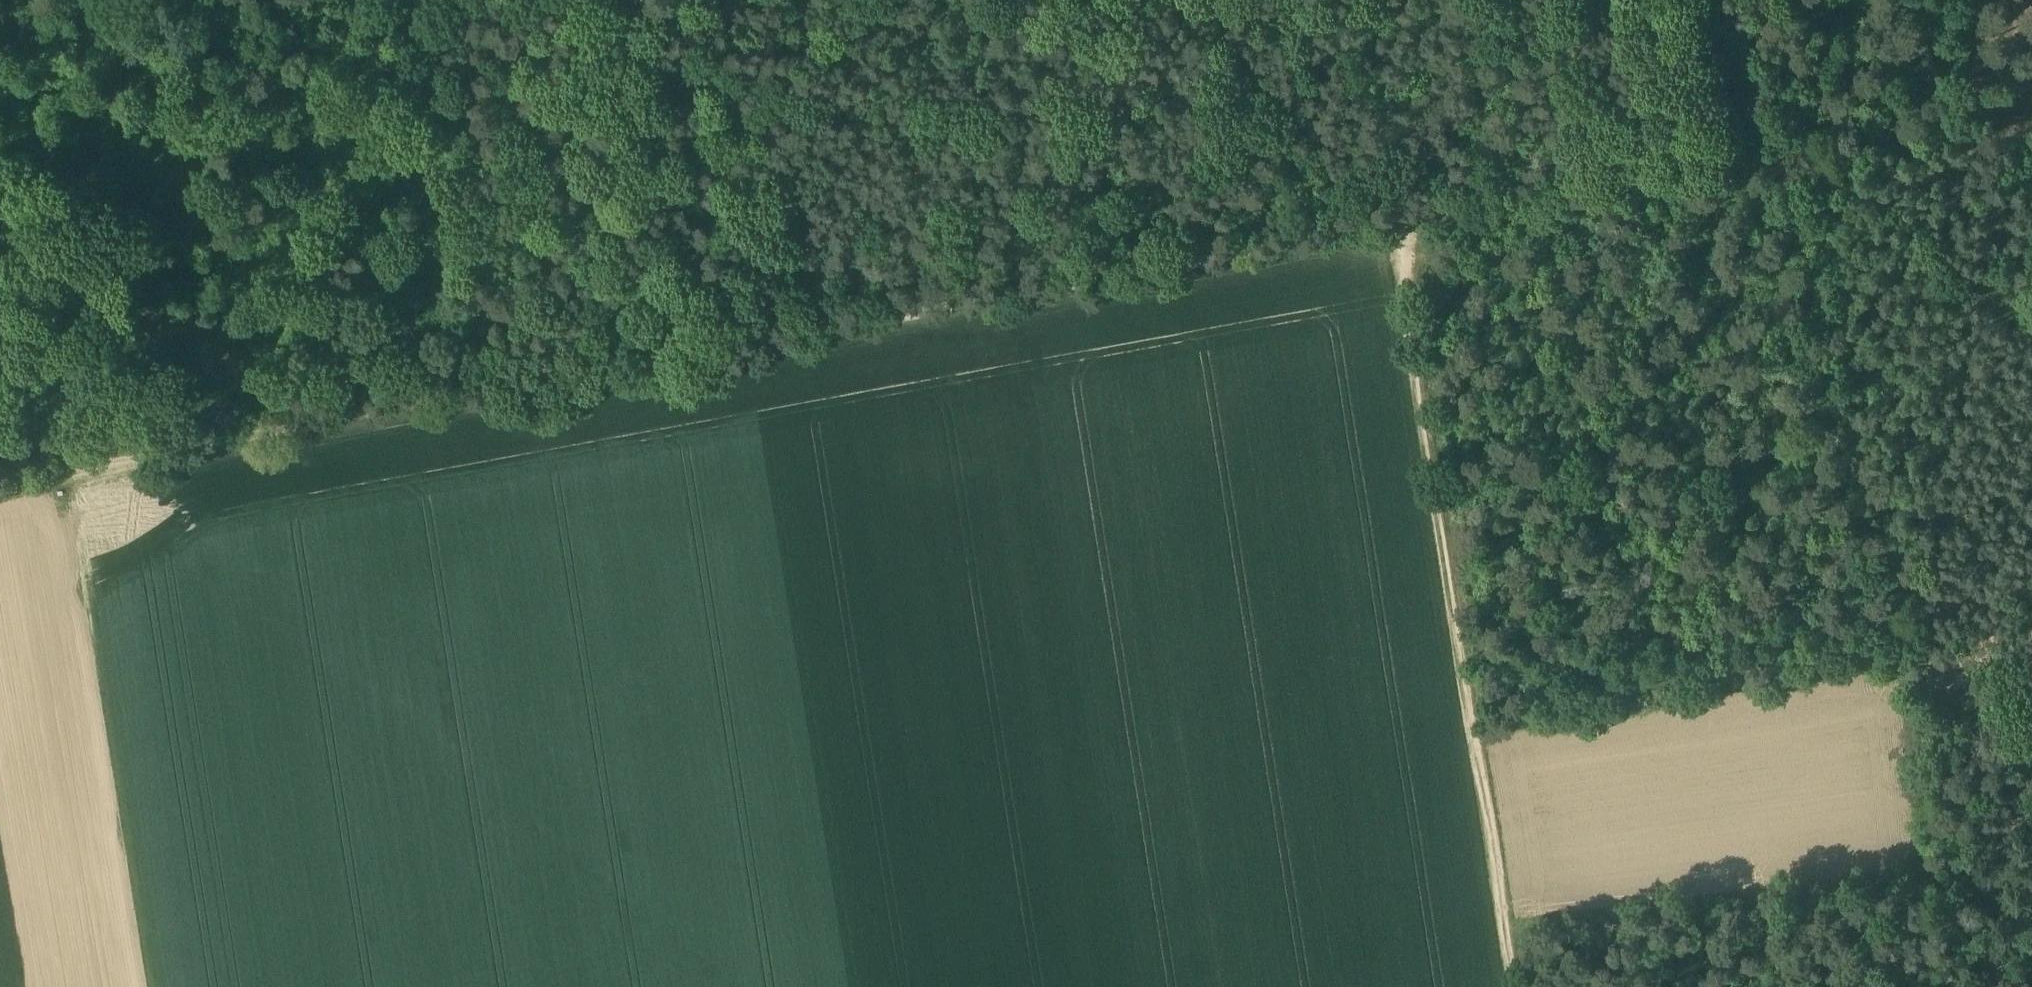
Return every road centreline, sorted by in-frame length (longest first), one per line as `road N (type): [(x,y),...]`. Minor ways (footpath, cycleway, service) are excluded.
road 1 (track): [(1388,236),(0,487)]
road 2 (track): [(1953,0),(1941,40),(1910,92),(1813,150),(1945,986)]
road 3 (track): [(1403,345),(1516,986)]

